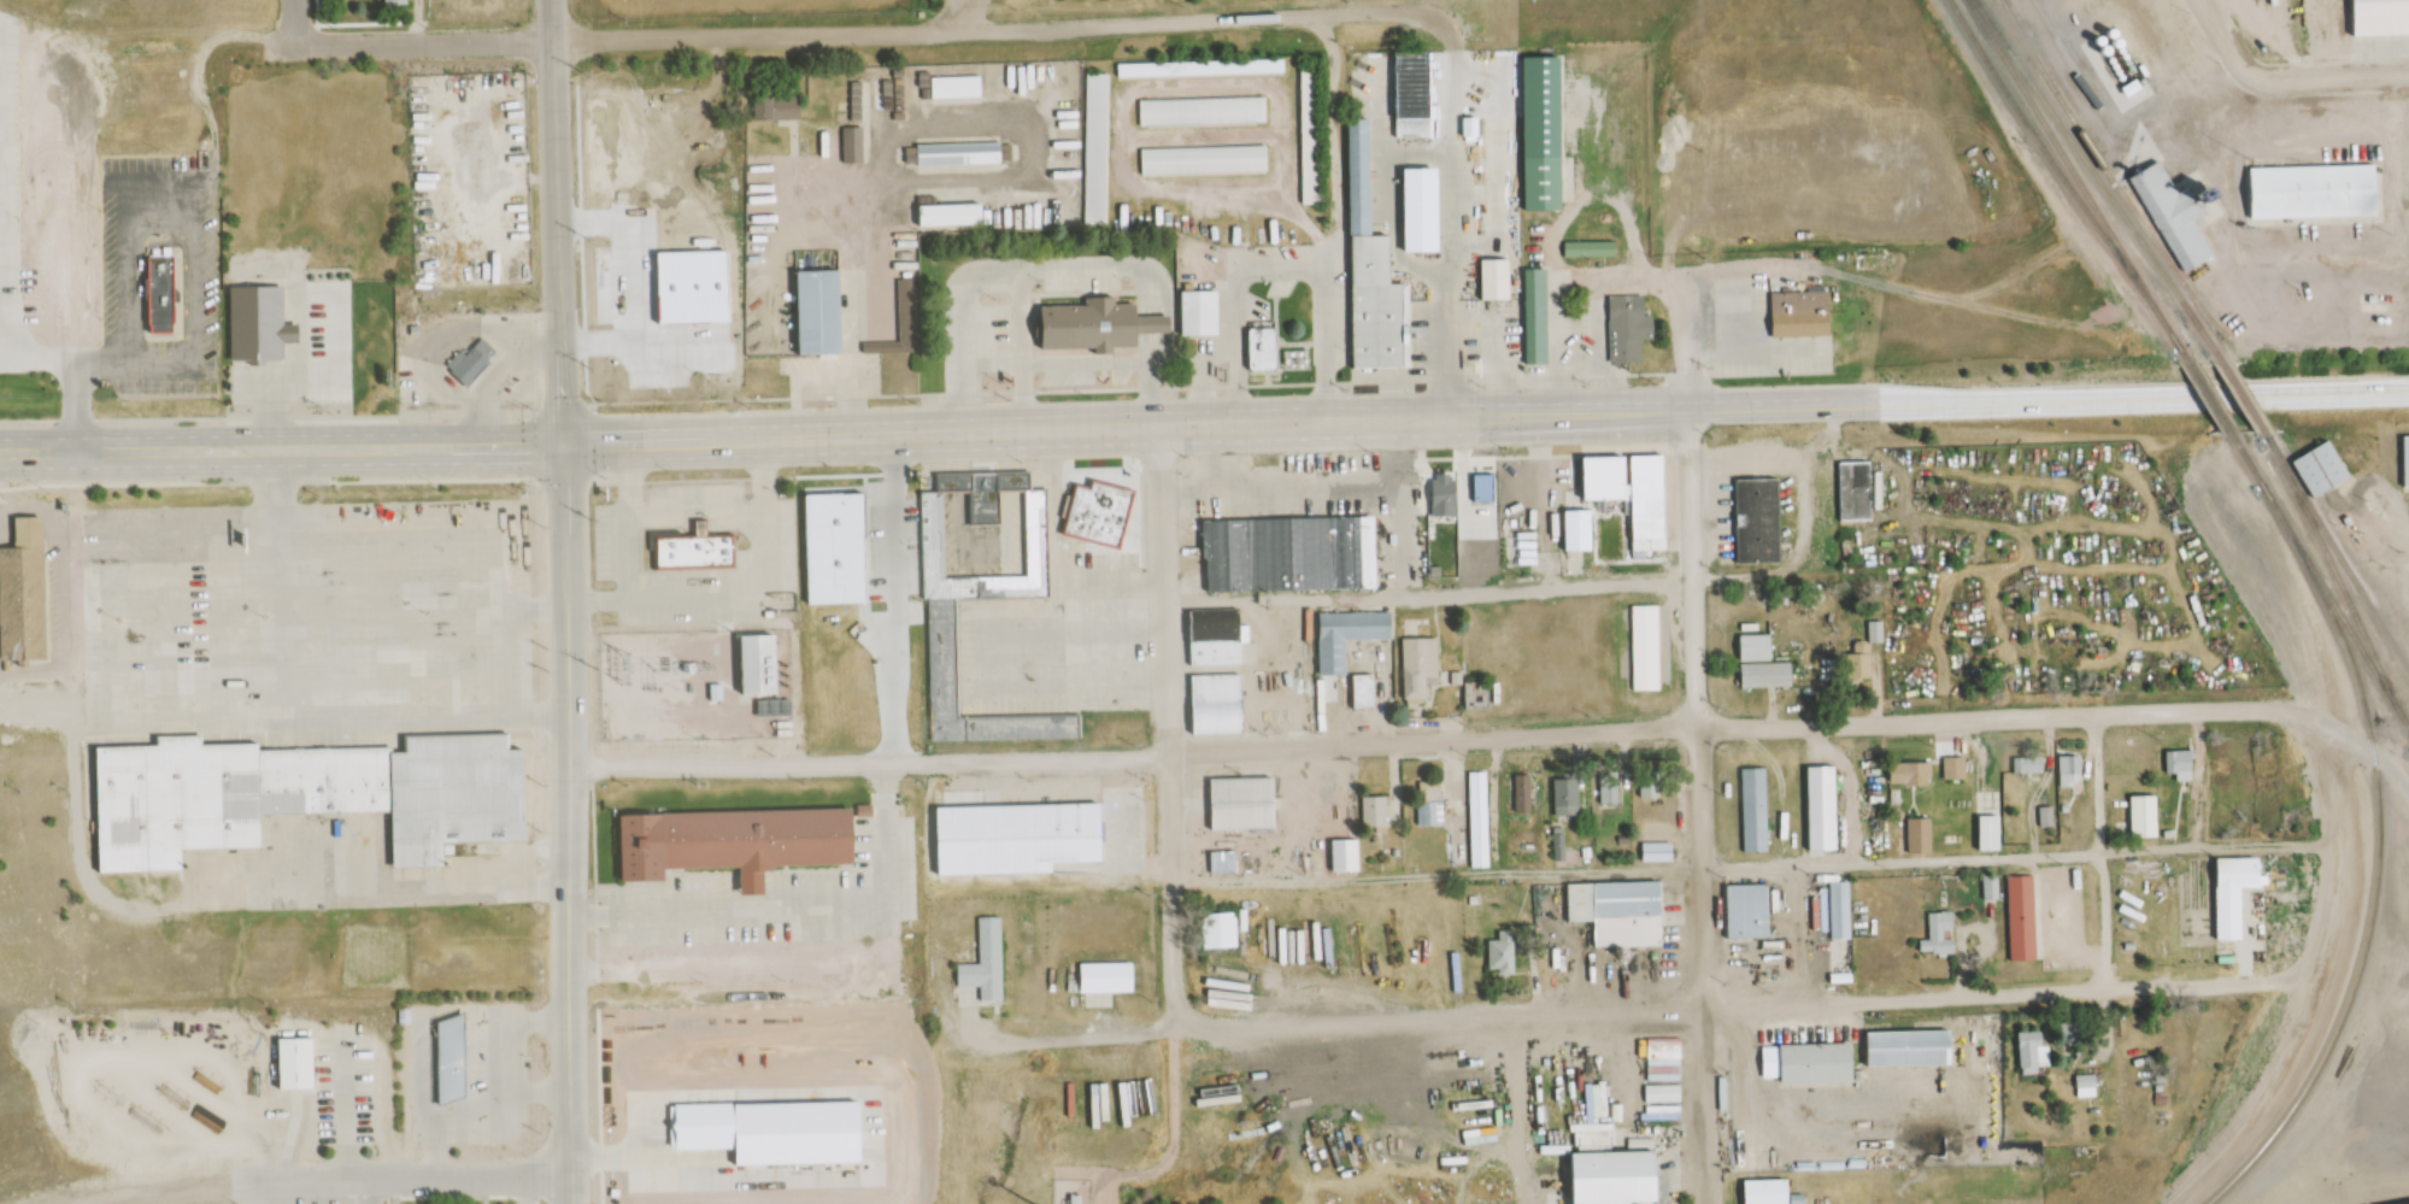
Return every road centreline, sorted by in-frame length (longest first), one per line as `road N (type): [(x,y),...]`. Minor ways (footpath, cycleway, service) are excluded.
road 1 (residential): [(569,769),(1052,760),(1698,728),(2316,710)]
road 2 (residential): [(2267,982),(983,1046)]
road 3 (residential): [(260,47),(1297,17)]
road 4 (primary): [(563,434),(1471,409)]
road 5 (secondary): [(568,1203),(563,434)]
road 6 (residential): [(1686,317),(1708,1006)]
road 7 (residential): [(1179,1033),(1156,417)]
road 8 (primary): [(0,439),(563,434)]
road 9 (primary): [(1471,409),(1947,394)]
road 10 (primary): [(1947,394),(2408,382)]
road 11 (secondary): [(563,434),(548,0)]
road 12 (residential): [(231,1184),(568,1177)]
road 13 (residential): [(2251,75),(2297,82),(2408,79)]
road 14 (residential): [(80,1203),(231,1184)]

